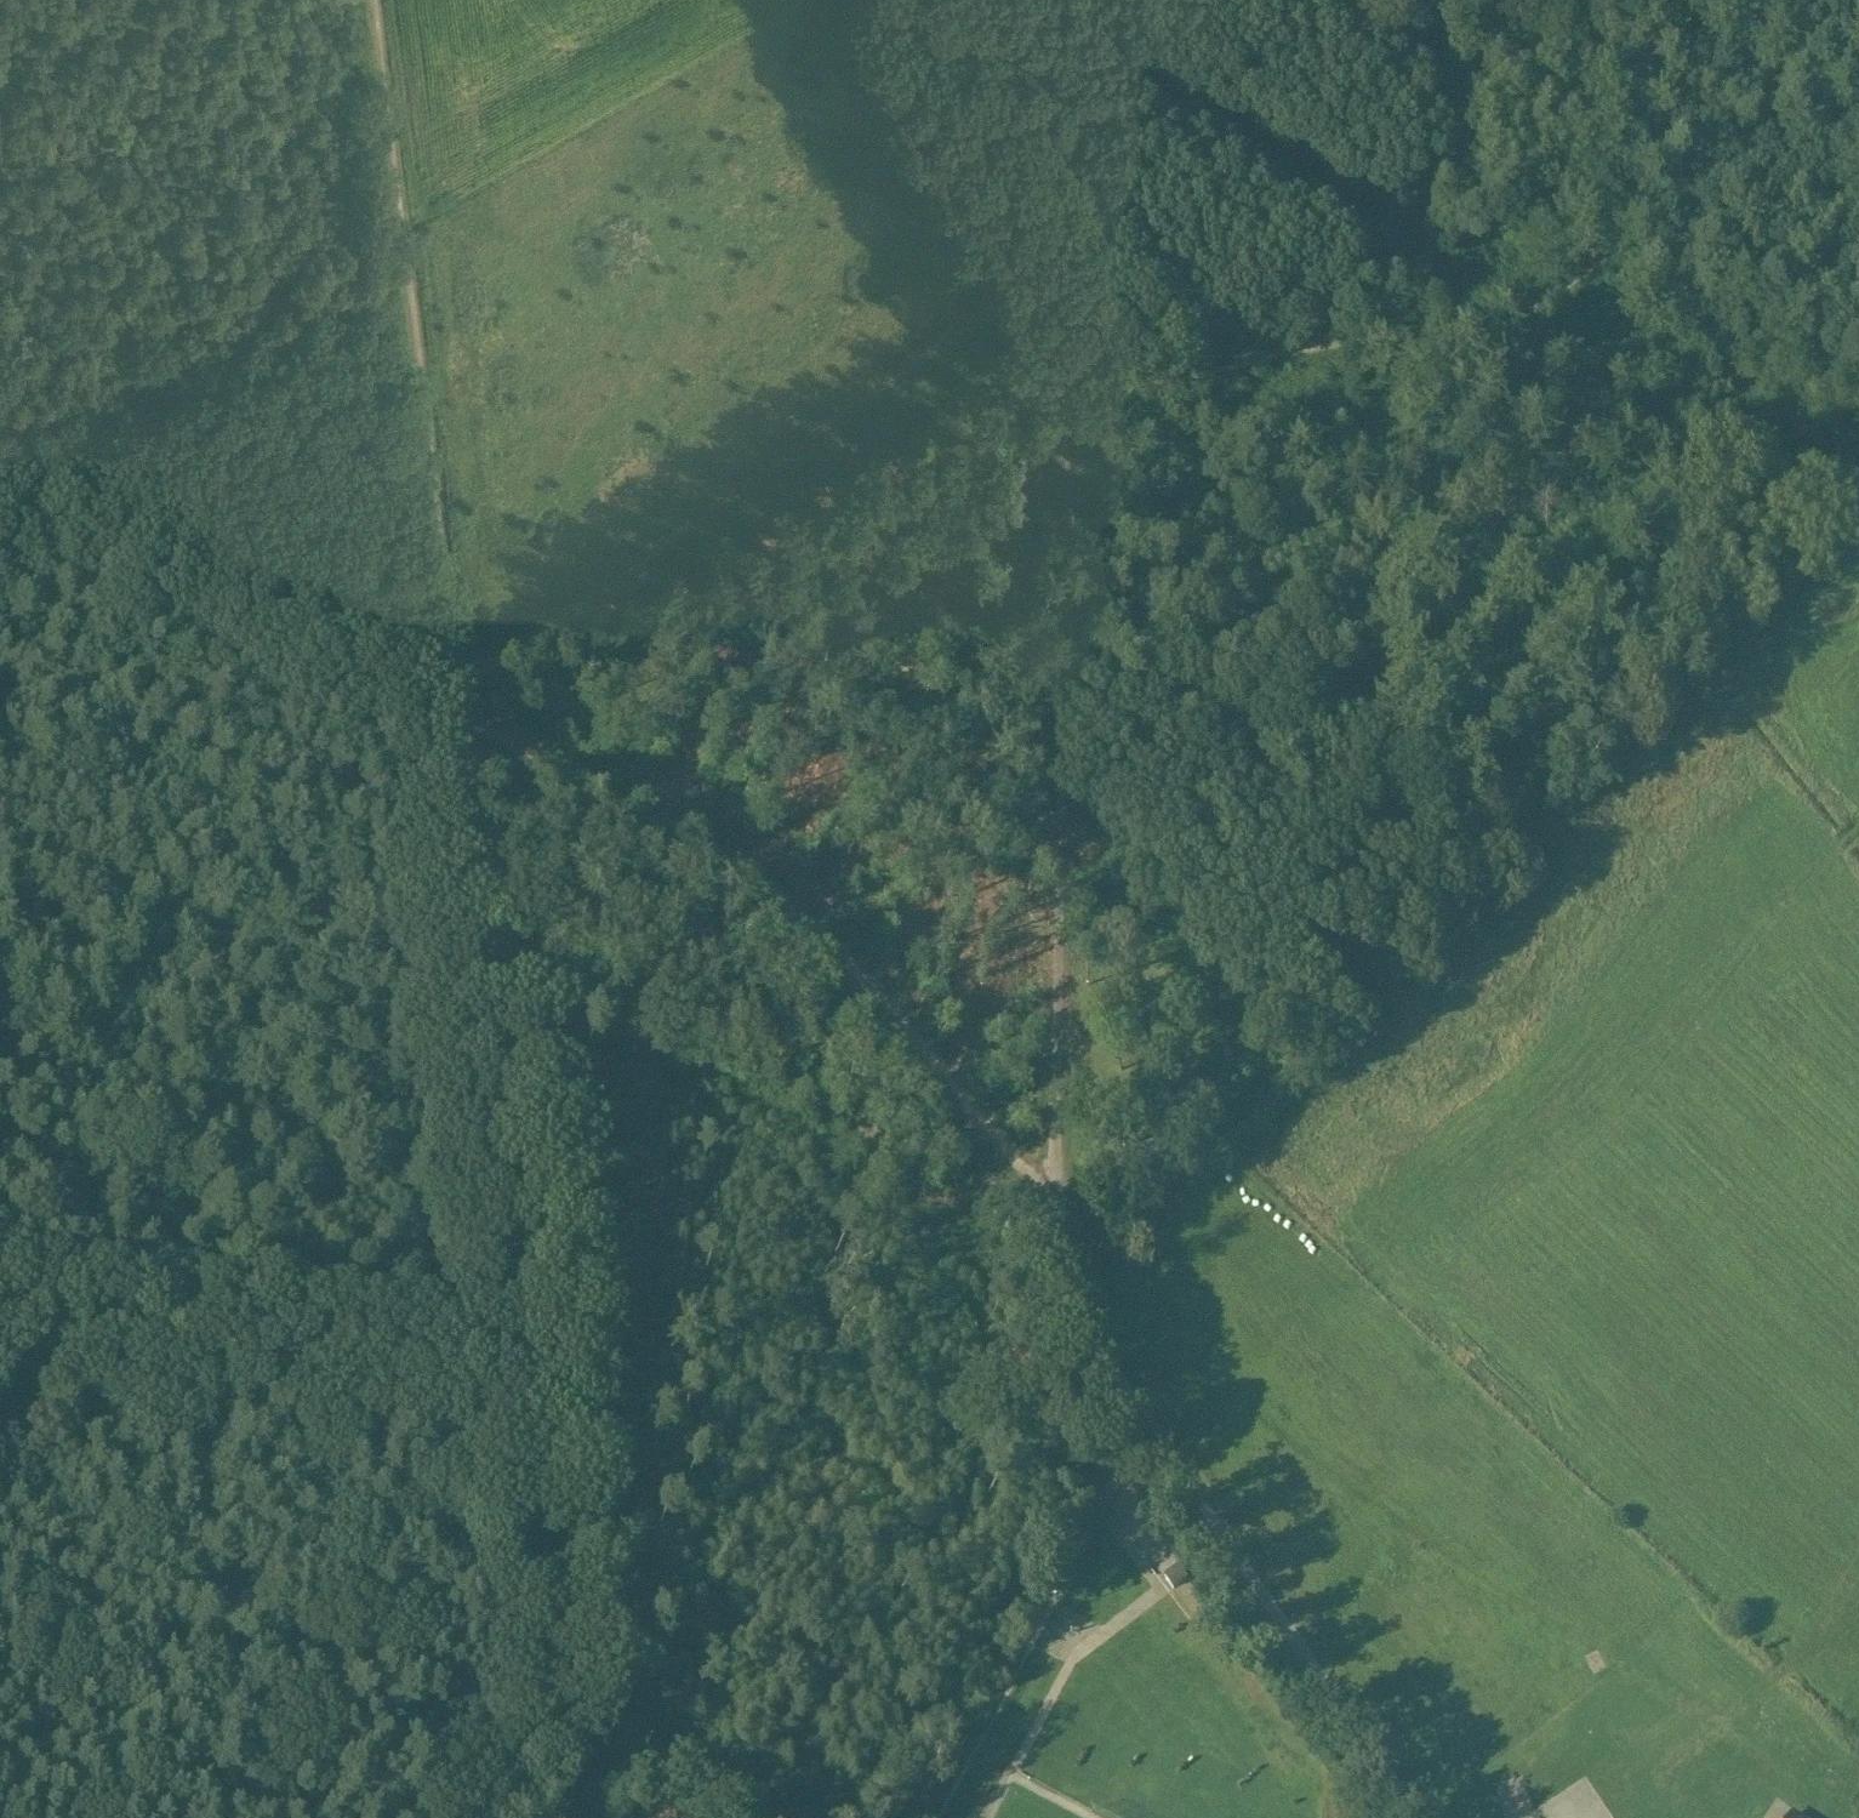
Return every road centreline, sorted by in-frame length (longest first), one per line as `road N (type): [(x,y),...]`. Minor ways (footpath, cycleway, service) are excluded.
road 1 (track): [(0,475),(697,832),(749,870),(879,993),(1053,1196),(1101,1343),(1164,1445)]
road 2 (residential): [(1407,1817),(1164,1445)]
road 3 (track): [(1002,305),(874,0)]

